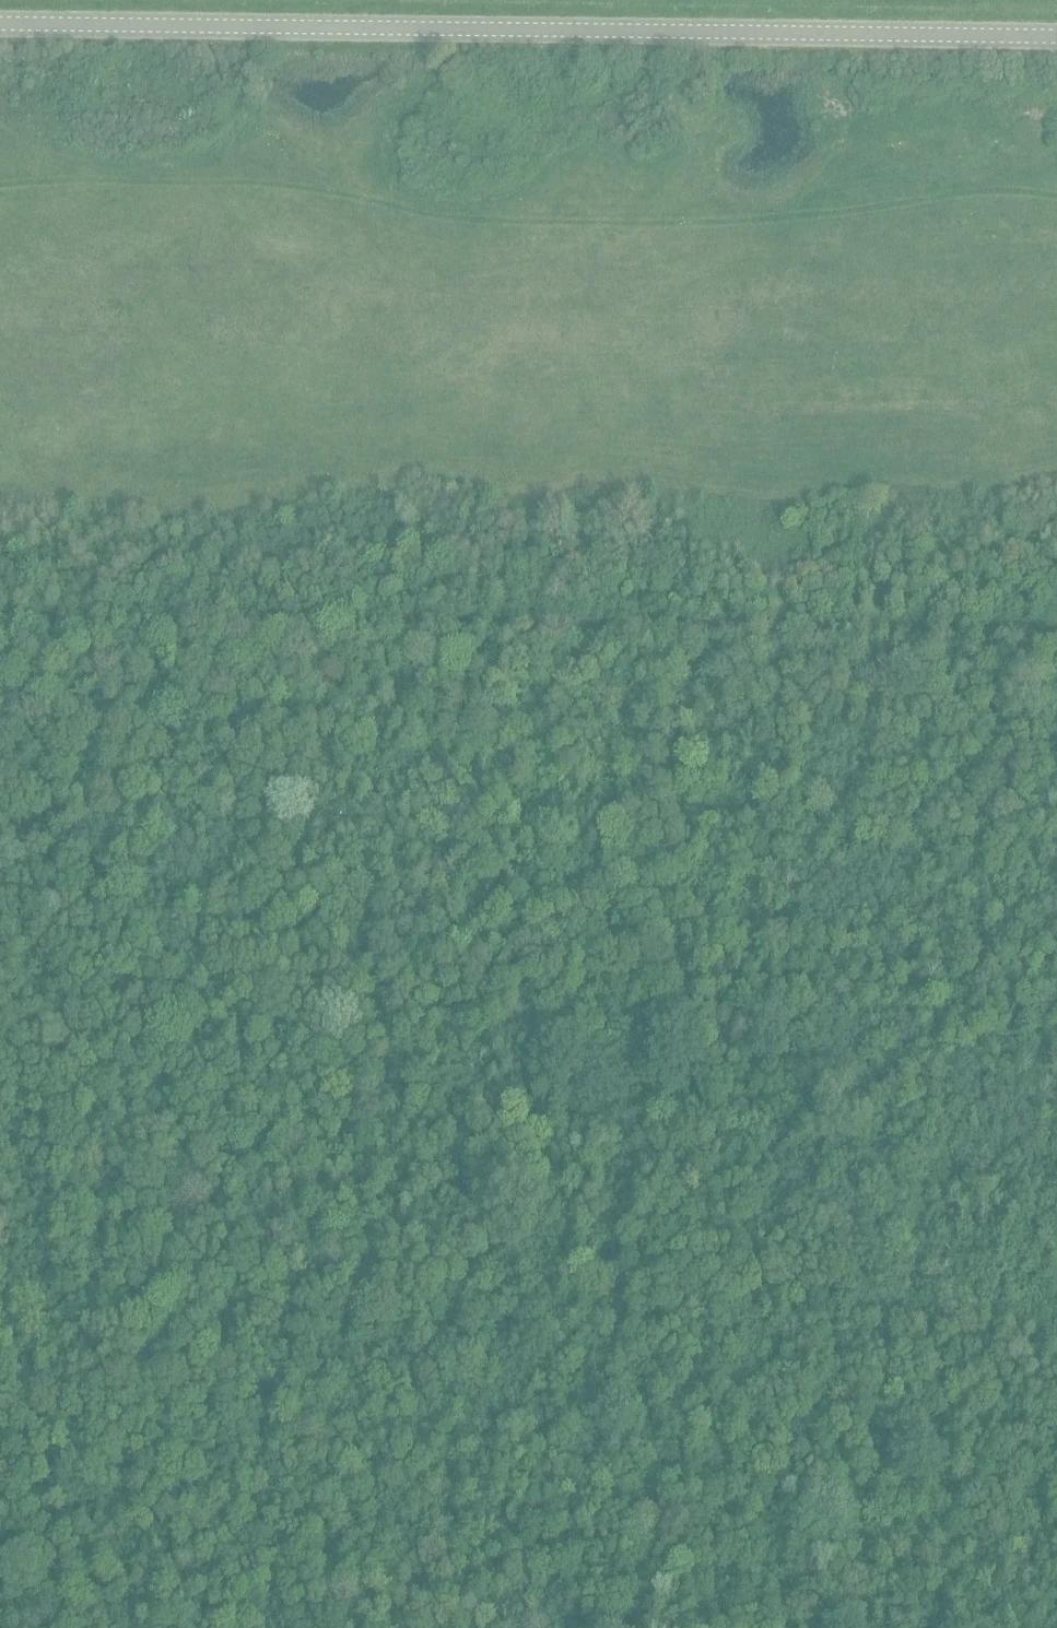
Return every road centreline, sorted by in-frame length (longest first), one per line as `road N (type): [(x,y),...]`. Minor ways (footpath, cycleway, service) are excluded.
road 1 (track): [(0,597),(1056,617)]
road 2 (tertiary): [(0,23),(1056,38)]

